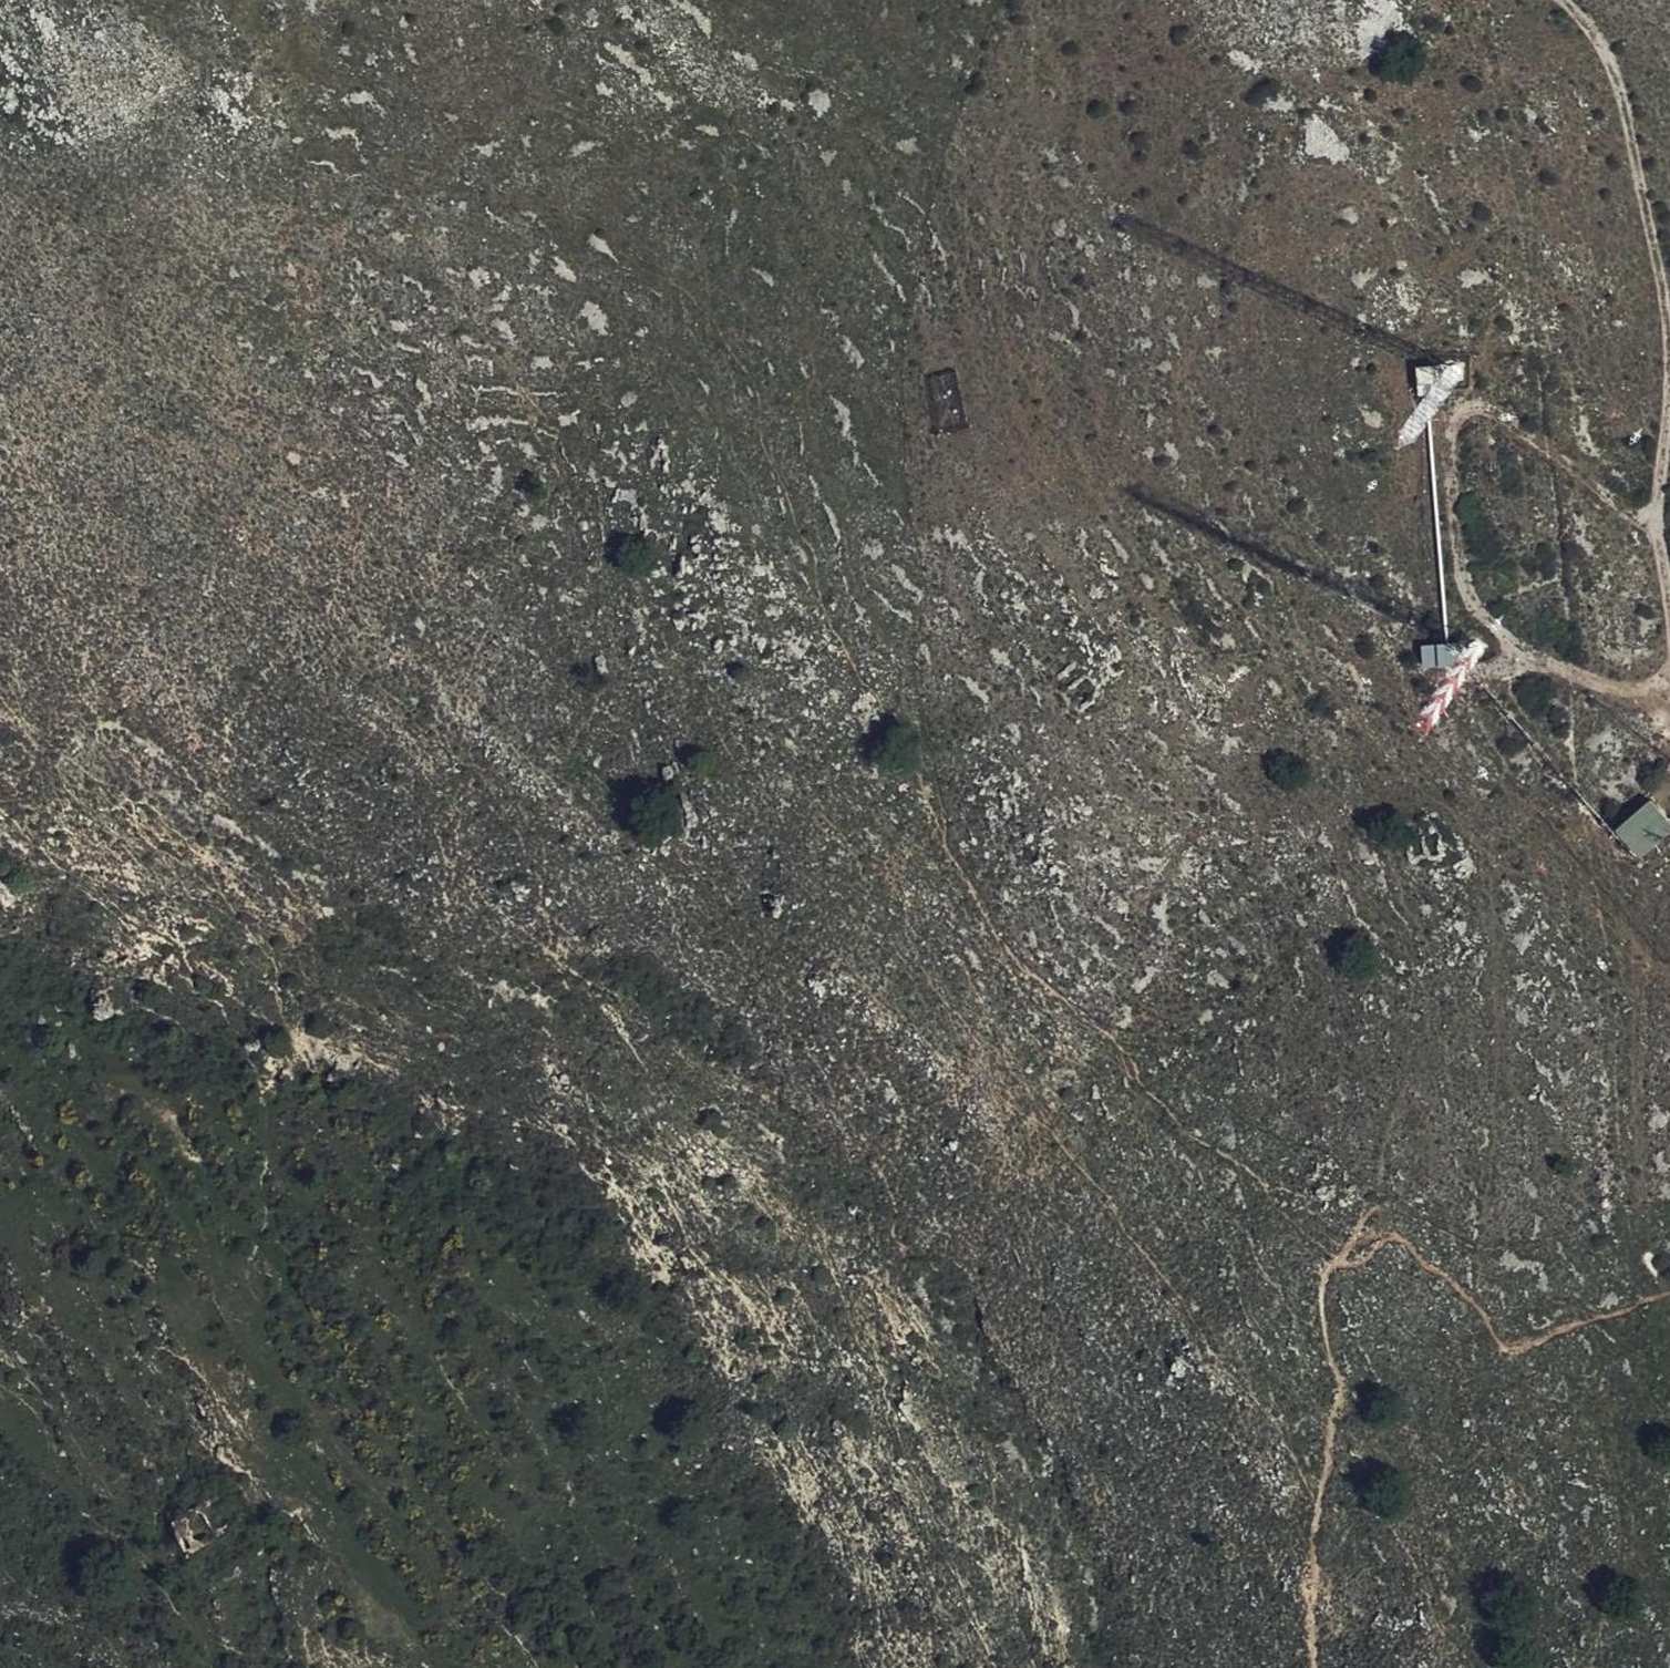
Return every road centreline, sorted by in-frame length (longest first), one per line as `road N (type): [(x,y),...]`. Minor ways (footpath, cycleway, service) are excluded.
road 1 (track): [(1656,522),(1470,409),(1449,430),(1449,528),(1471,602),(1505,639),(1531,663),(1623,690),(1654,688),(1669,666)]
road 2 (track): [(1669,342),(1617,74),(1561,0)]
road 3 (track): [(1669,631),(1656,522),(1669,357)]

